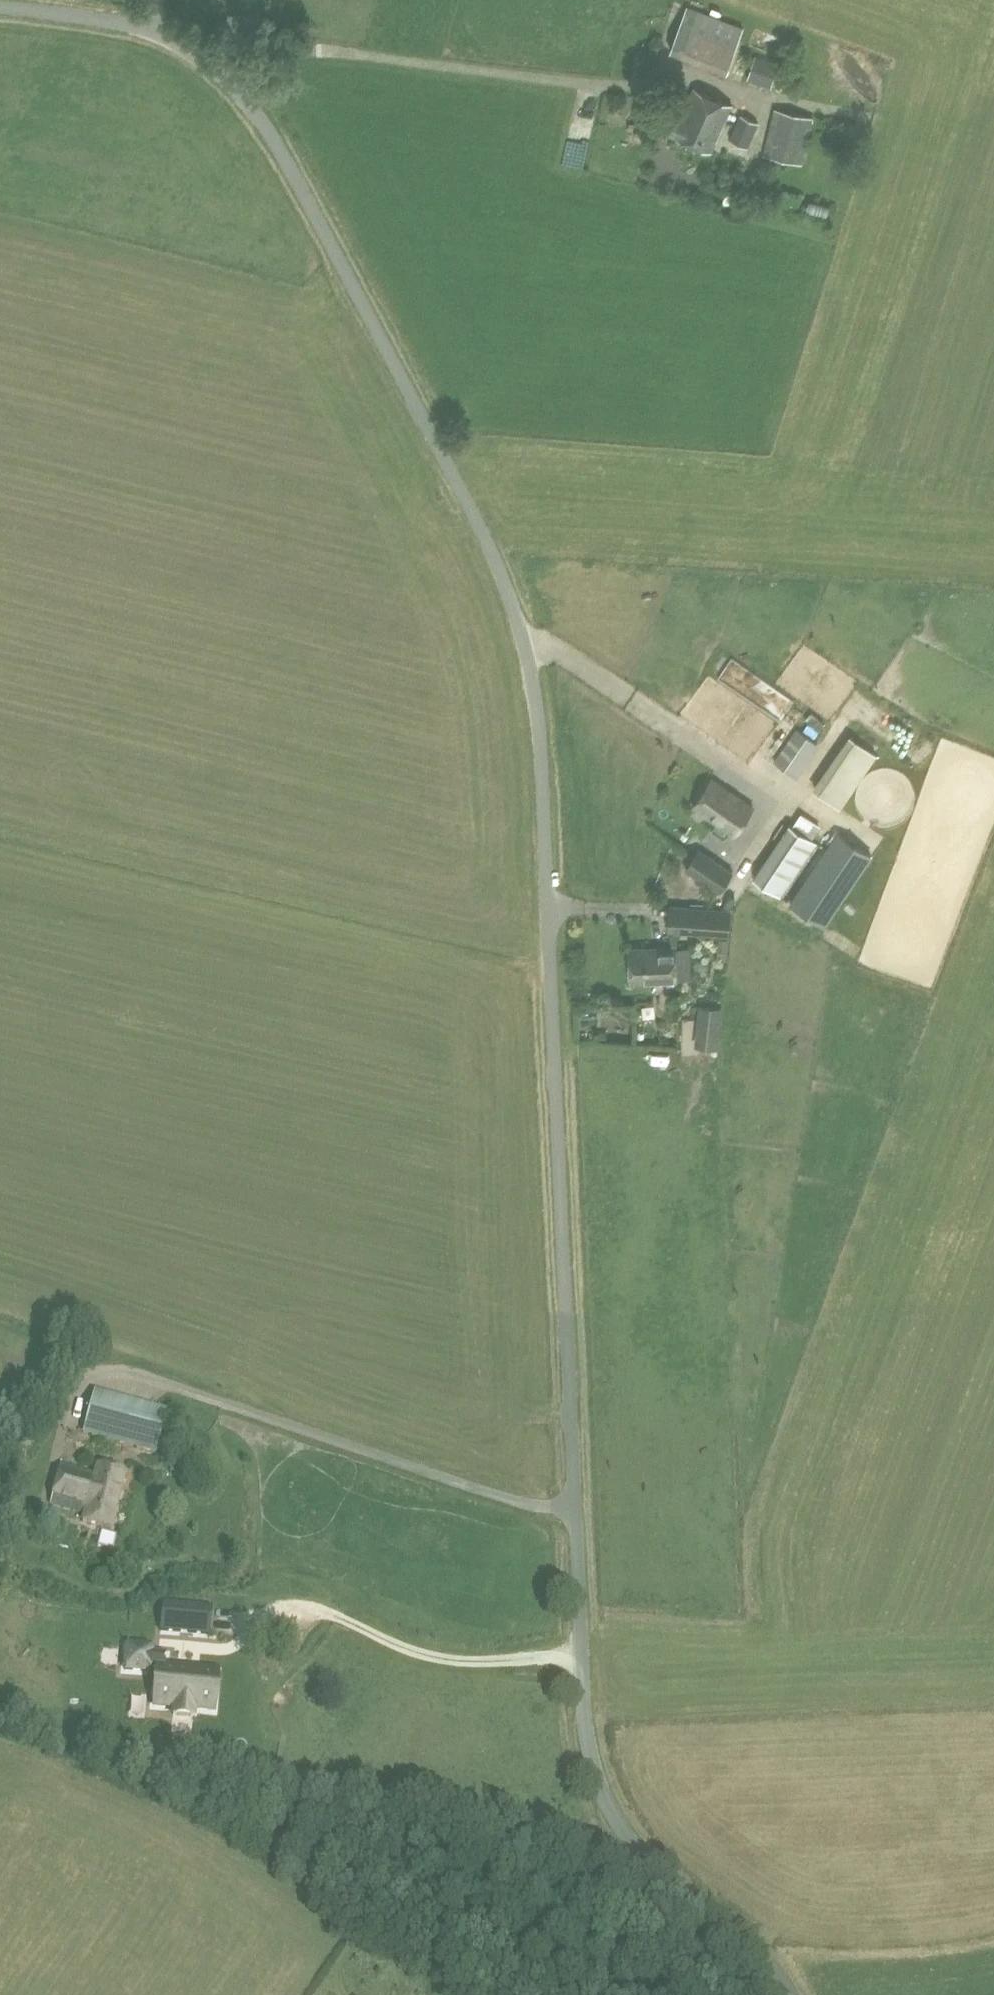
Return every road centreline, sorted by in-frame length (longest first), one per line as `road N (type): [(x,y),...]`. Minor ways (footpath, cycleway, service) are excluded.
road 1 (unclassified): [(574,1504),(540,757),(525,636),(488,541),(283,158),(228,80),(159,32),(0,4)]
road 2 (unclassified): [(9,1586),(38,1464),(70,1388),(109,1370),(130,1371),(519,1502),(574,1504)]
road 3 (unclassified): [(797,1994),(761,1949),(635,1850),(607,1804),(582,1719),(574,1504)]

